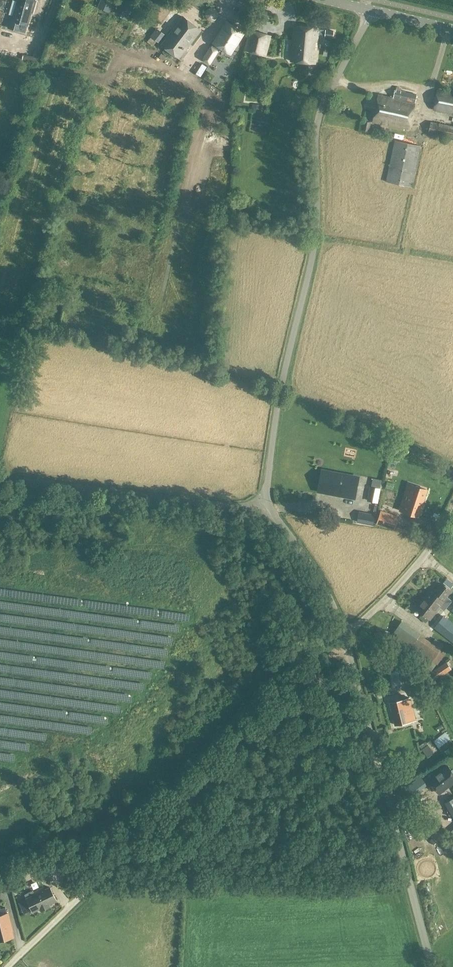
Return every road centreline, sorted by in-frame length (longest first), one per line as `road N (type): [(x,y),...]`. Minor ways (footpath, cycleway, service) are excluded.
road 1 (track): [(452,502),(426,555),(6,966)]
road 2 (unclassified): [(268,506),(280,396),(315,237),(315,121),(369,11)]
road 3 (unclassified): [(433,966),(346,638),(318,577),(268,506)]
road 4 (unclassified): [(268,506),(0,477)]

